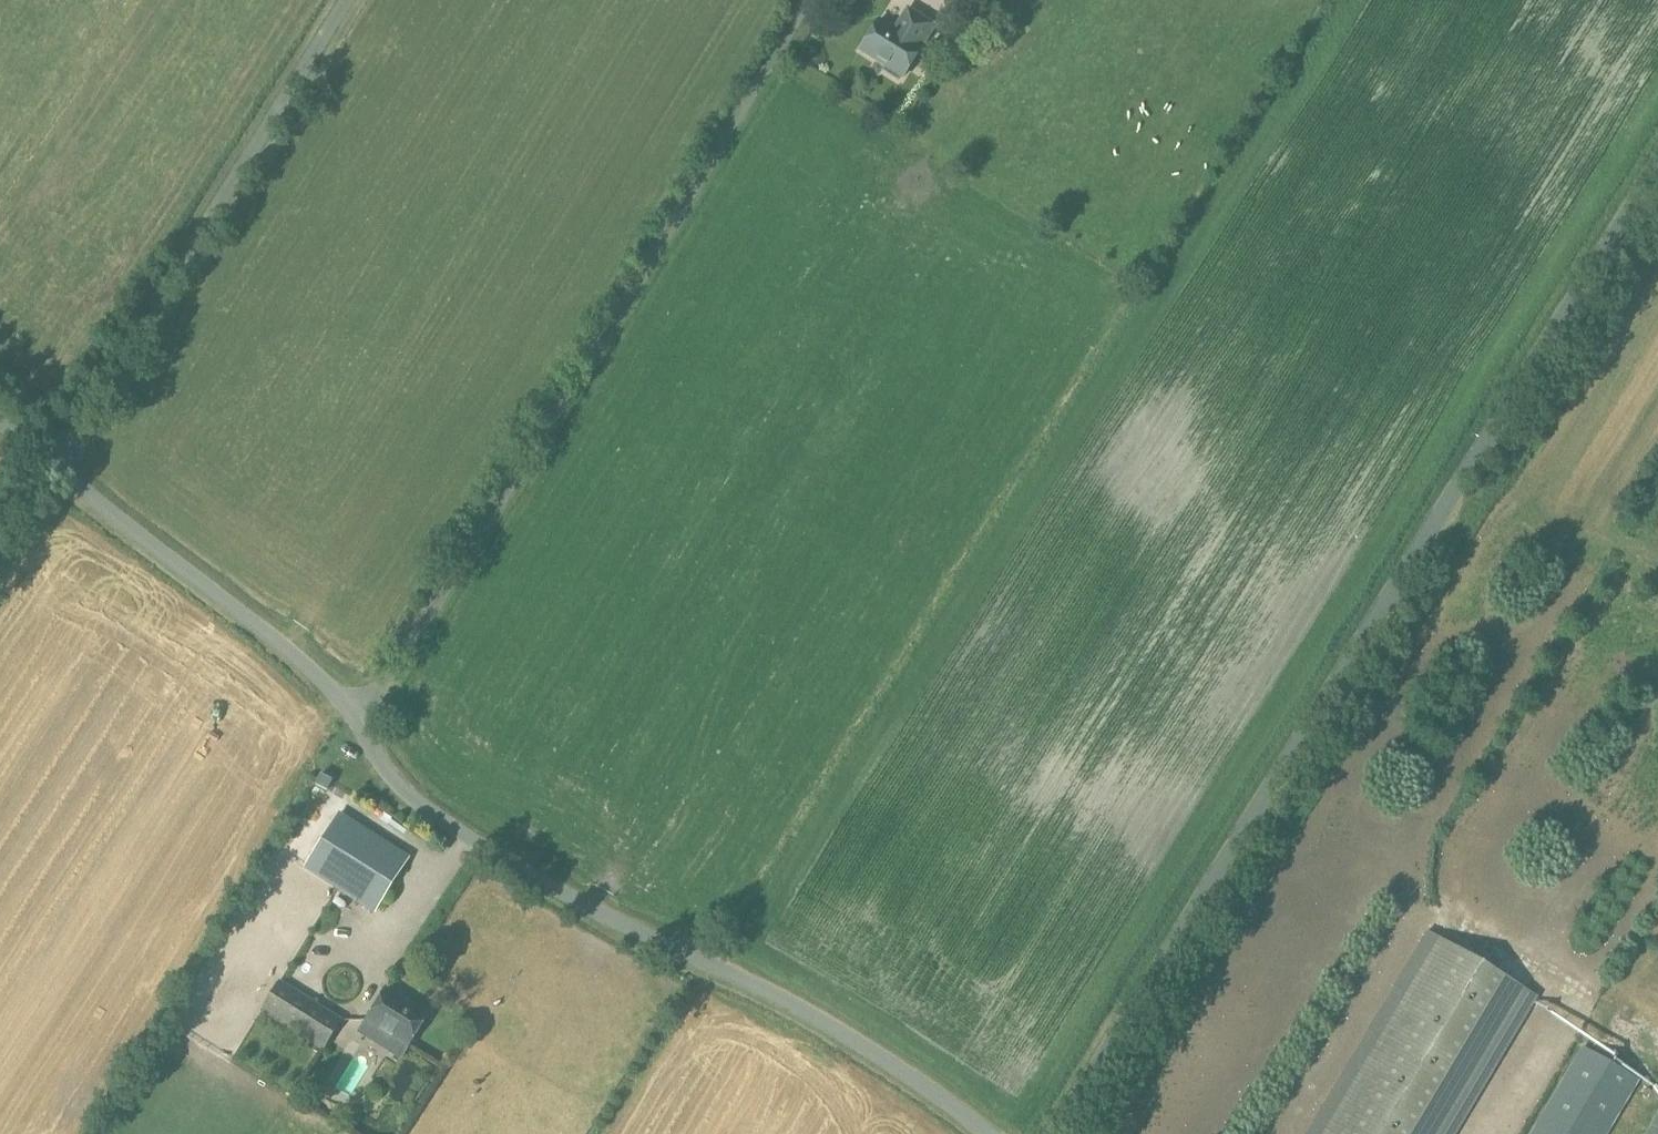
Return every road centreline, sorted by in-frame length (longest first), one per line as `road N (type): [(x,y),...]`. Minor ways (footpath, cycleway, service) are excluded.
road 1 (unclassified): [(994,1133),(826,1023),(584,905),(416,801),(381,761),(350,702),(0,419)]
road 2 (unclassified): [(1657,178),(1056,1133)]

